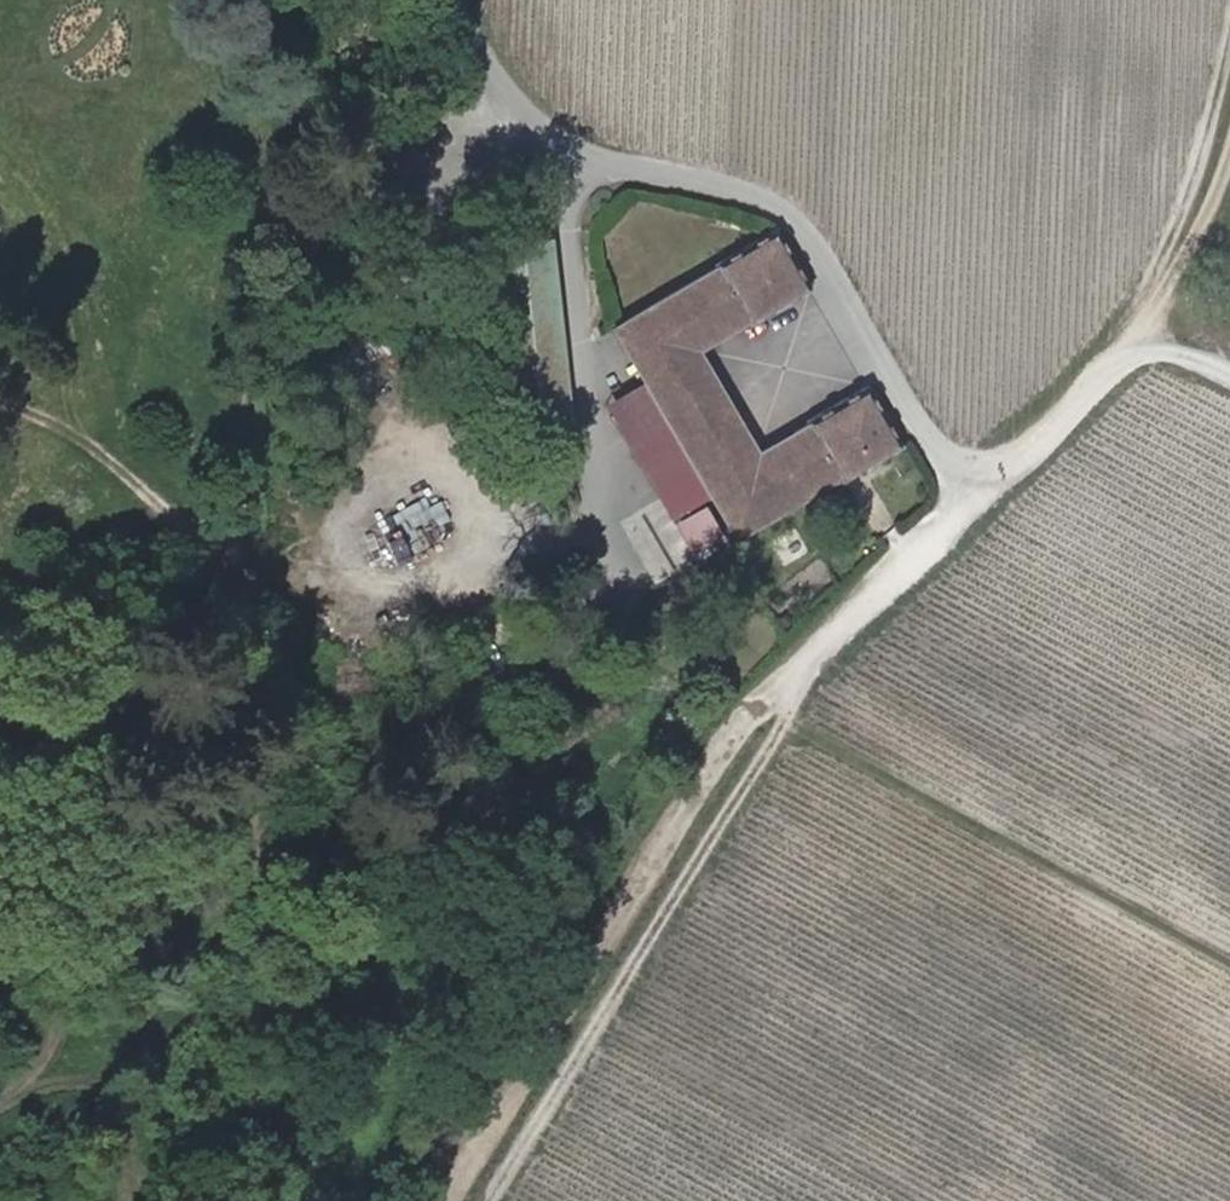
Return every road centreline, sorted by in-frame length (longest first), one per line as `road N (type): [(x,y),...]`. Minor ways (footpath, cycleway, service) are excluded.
road 1 (track): [(767,700),(788,717),(785,725),(498,1200)]
road 2 (track): [(1229,963),(785,725)]
road 3 (track): [(1229,37),(1174,230),(1138,304),(1135,345)]

